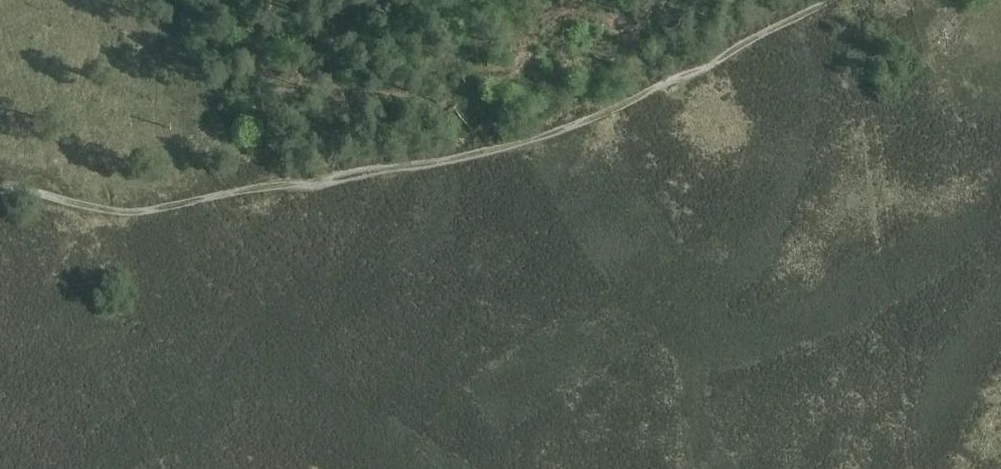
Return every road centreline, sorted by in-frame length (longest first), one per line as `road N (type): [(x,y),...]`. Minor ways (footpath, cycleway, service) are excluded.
road 1 (track): [(0,190),(88,211),(150,210),(458,157),(594,117),(824,0)]

